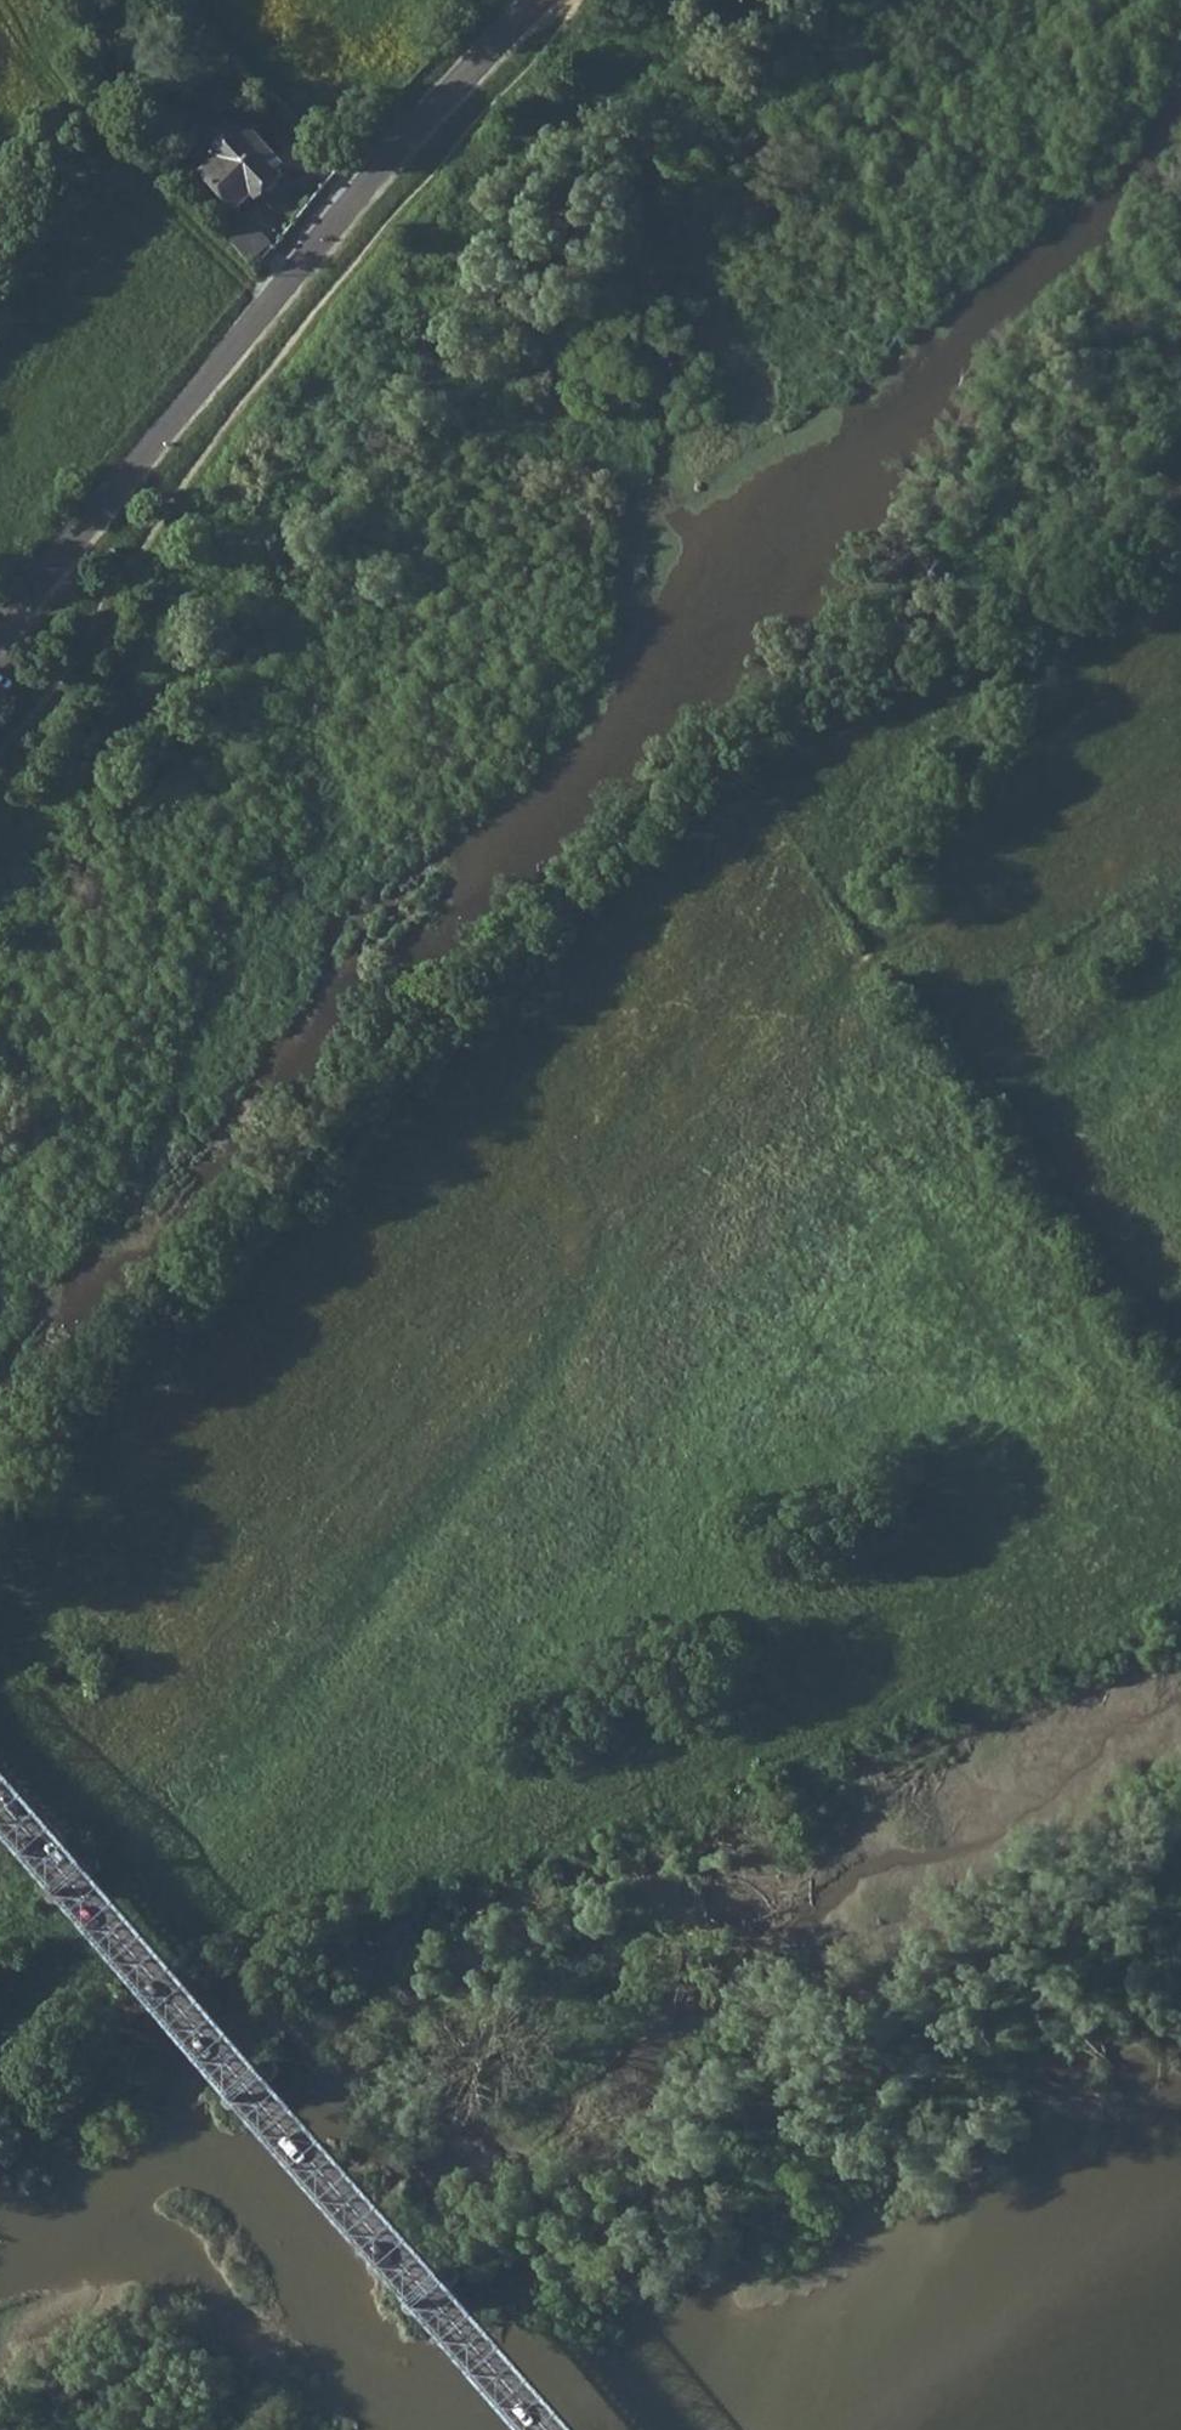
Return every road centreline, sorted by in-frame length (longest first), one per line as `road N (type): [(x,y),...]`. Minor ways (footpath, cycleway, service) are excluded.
road 1 (secondary): [(571,2429),(0,1777)]
road 2 (unclassified): [(0,618),(376,174),(541,0)]

